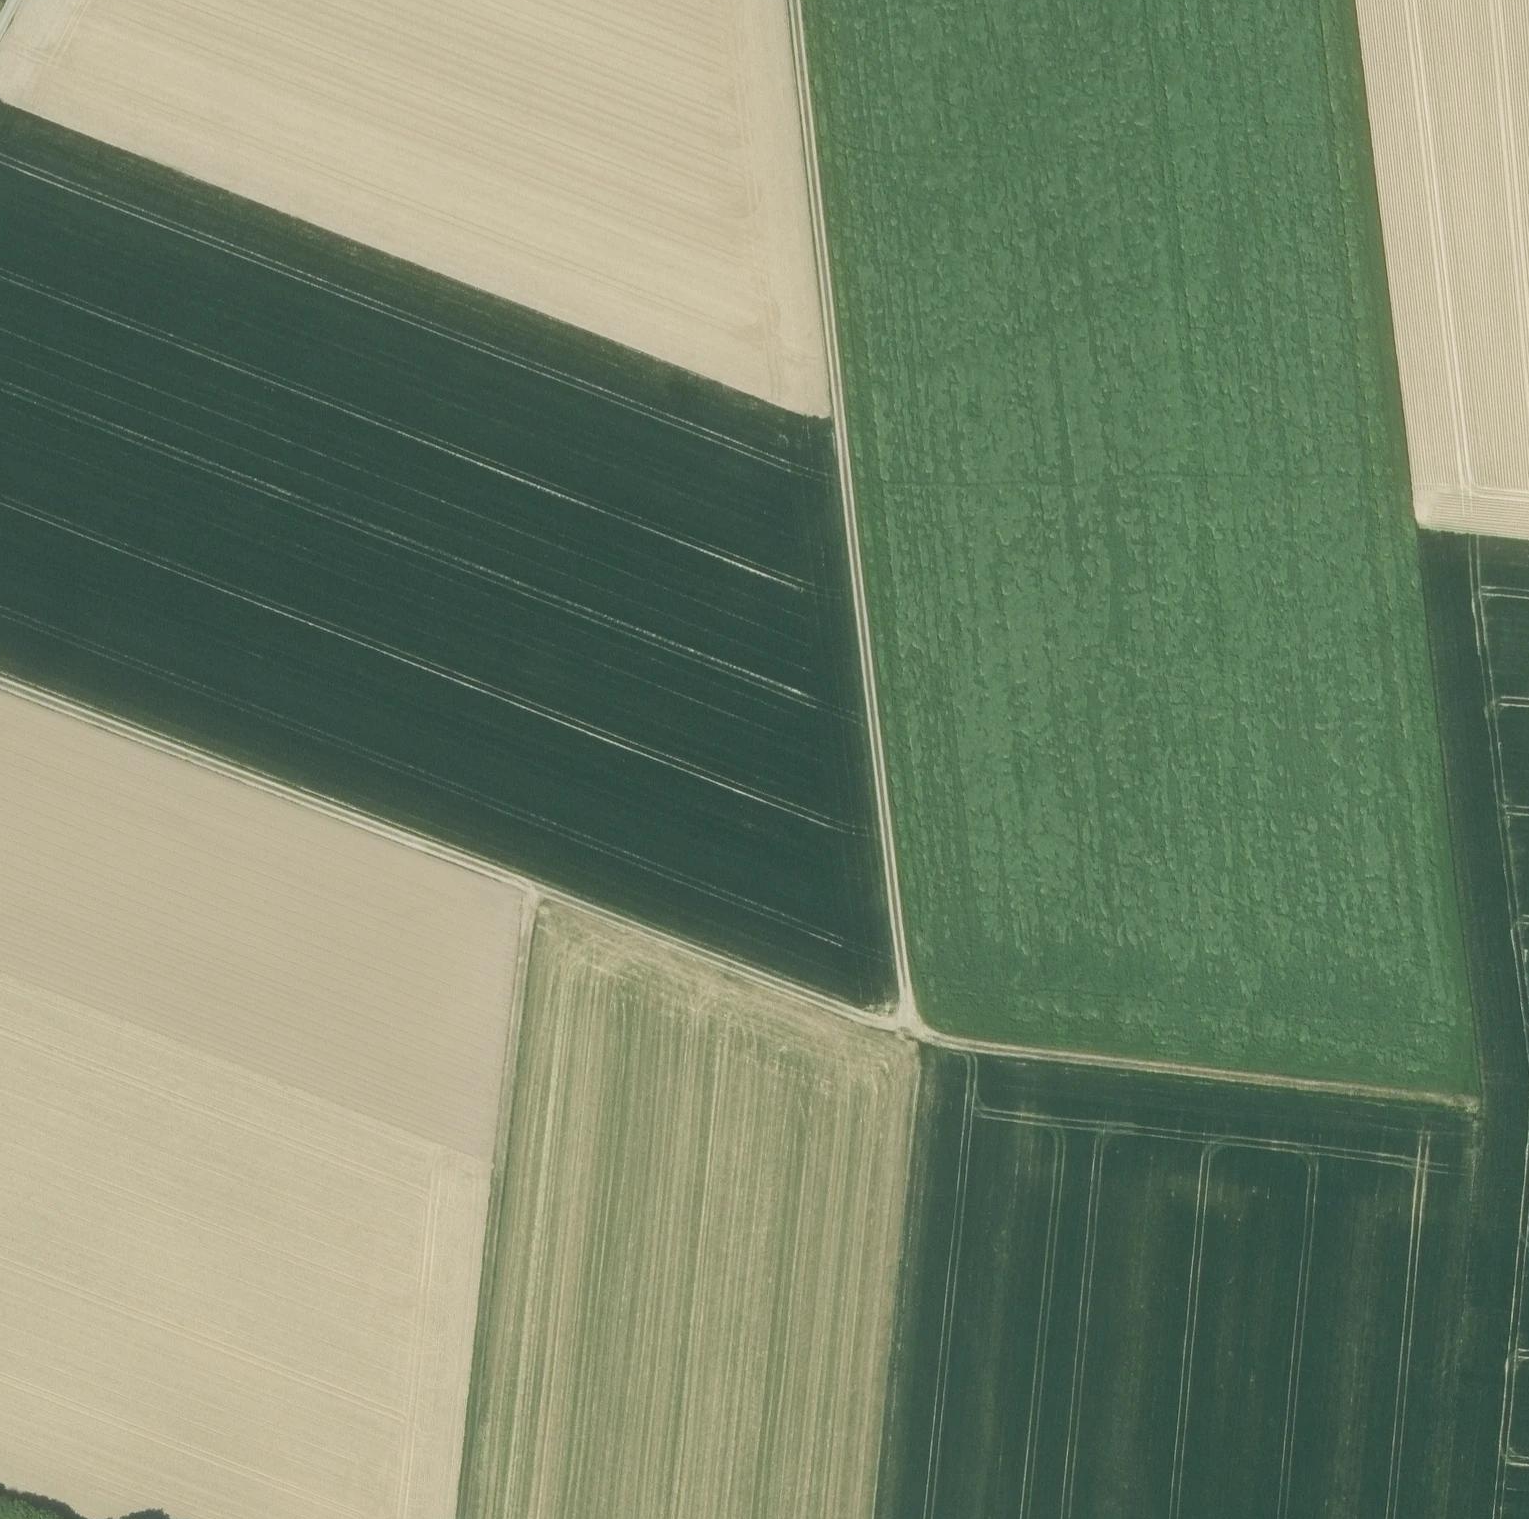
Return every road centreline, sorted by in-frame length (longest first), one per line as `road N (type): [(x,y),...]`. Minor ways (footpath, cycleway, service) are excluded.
road 1 (track): [(792,0),(909,1035),(0,683)]

